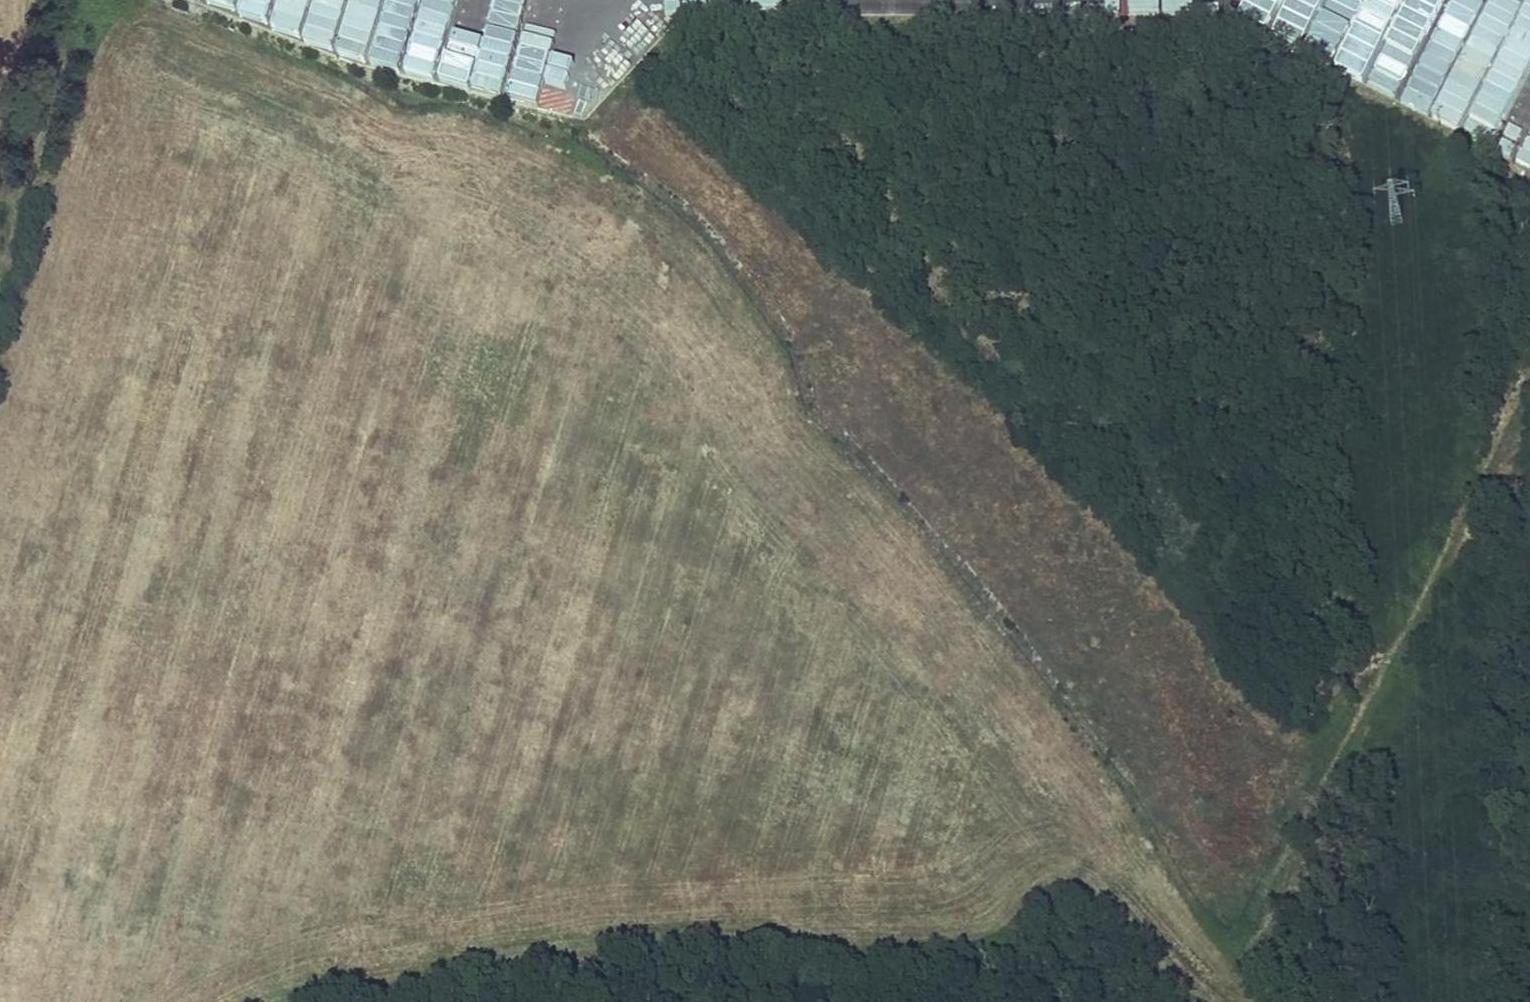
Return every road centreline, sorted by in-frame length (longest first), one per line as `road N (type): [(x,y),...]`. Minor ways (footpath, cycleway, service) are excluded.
road 1 (track): [(71,0),(0,255)]

